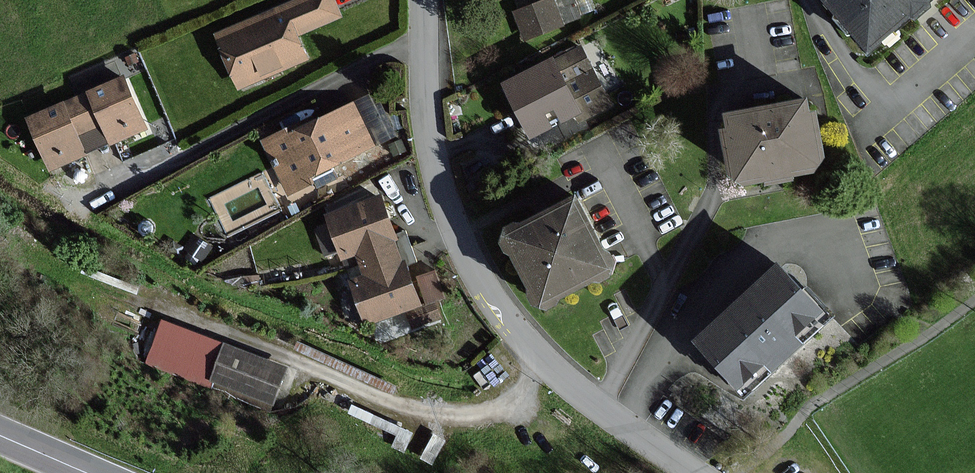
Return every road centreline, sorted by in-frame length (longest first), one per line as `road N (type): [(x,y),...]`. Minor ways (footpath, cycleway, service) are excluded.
road 1 (residential): [(421,0),(429,149),(465,256),(564,379),(693,472)]
road 2 (track): [(170,314),(425,412),(509,408),(543,357)]

